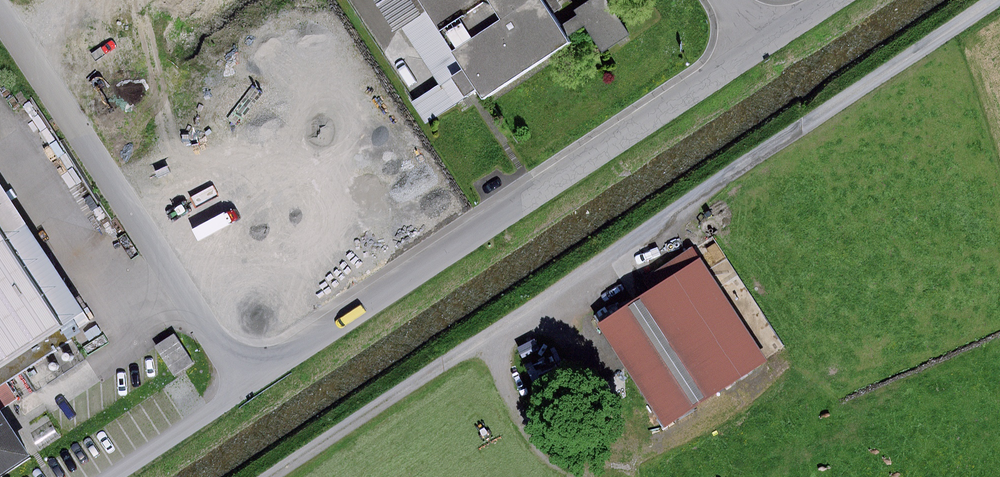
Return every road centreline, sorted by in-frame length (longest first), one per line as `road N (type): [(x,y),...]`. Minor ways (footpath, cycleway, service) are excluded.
road 1 (track): [(999,3),(273,476)]
road 2 (unclassified): [(245,382),(757,42)]
road 3 (residential): [(0,4),(245,382)]
road 4 (track): [(485,337),(530,436),(580,476)]
road 5 (track): [(106,476),(245,382)]

